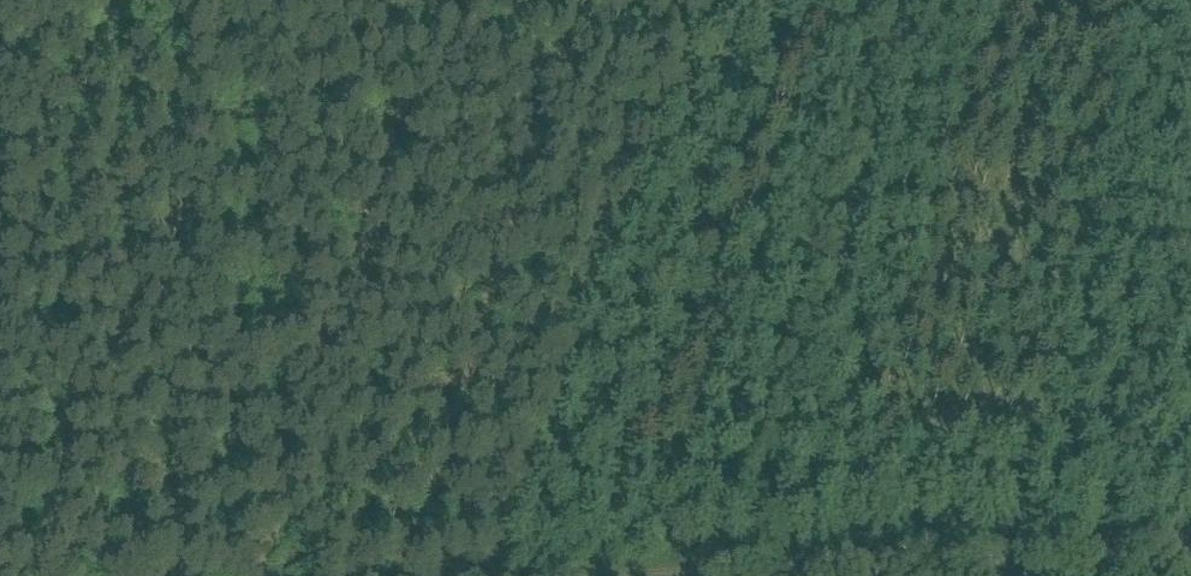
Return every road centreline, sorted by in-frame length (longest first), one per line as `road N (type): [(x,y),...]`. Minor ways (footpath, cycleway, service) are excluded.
road 1 (unclassified): [(707,575),(1190,539)]

